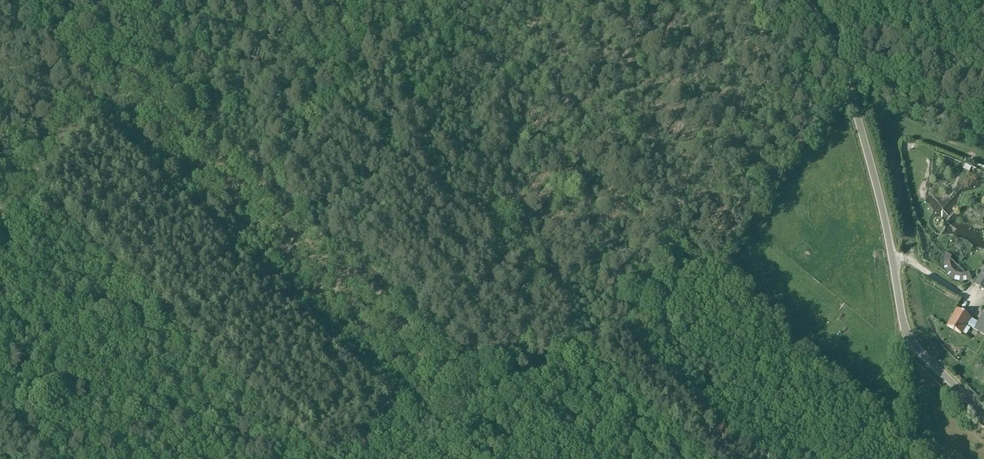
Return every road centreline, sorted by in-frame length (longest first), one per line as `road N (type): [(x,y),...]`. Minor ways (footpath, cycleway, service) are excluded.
road 1 (unclassified): [(983,414),(905,330),(881,203),(842,69)]
road 2 (track): [(172,0),(0,210)]
road 3 (unclassified): [(983,137),(842,69)]
road 4 (track): [(912,458),(908,336)]

